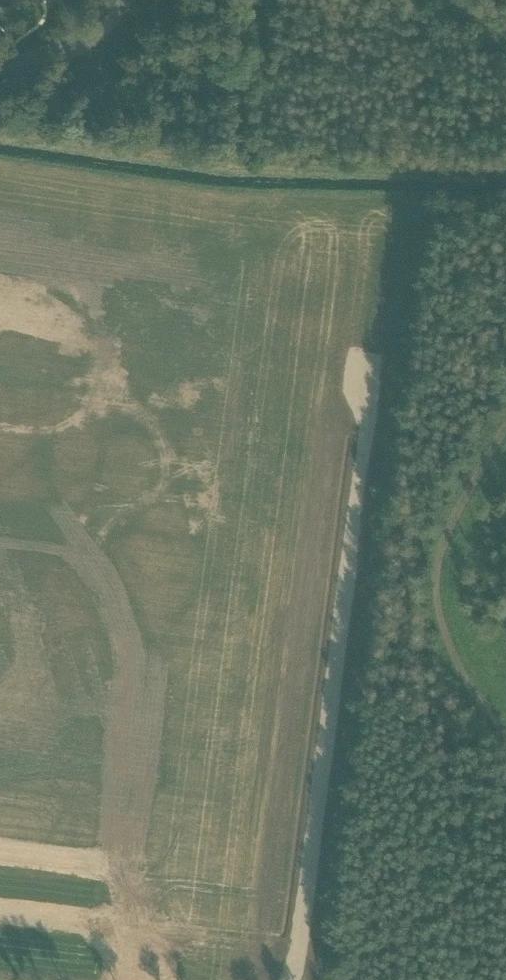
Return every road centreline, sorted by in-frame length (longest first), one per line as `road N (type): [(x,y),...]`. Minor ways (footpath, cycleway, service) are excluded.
road 1 (track): [(505,739),(450,644),(438,590),(460,510),(505,430)]

